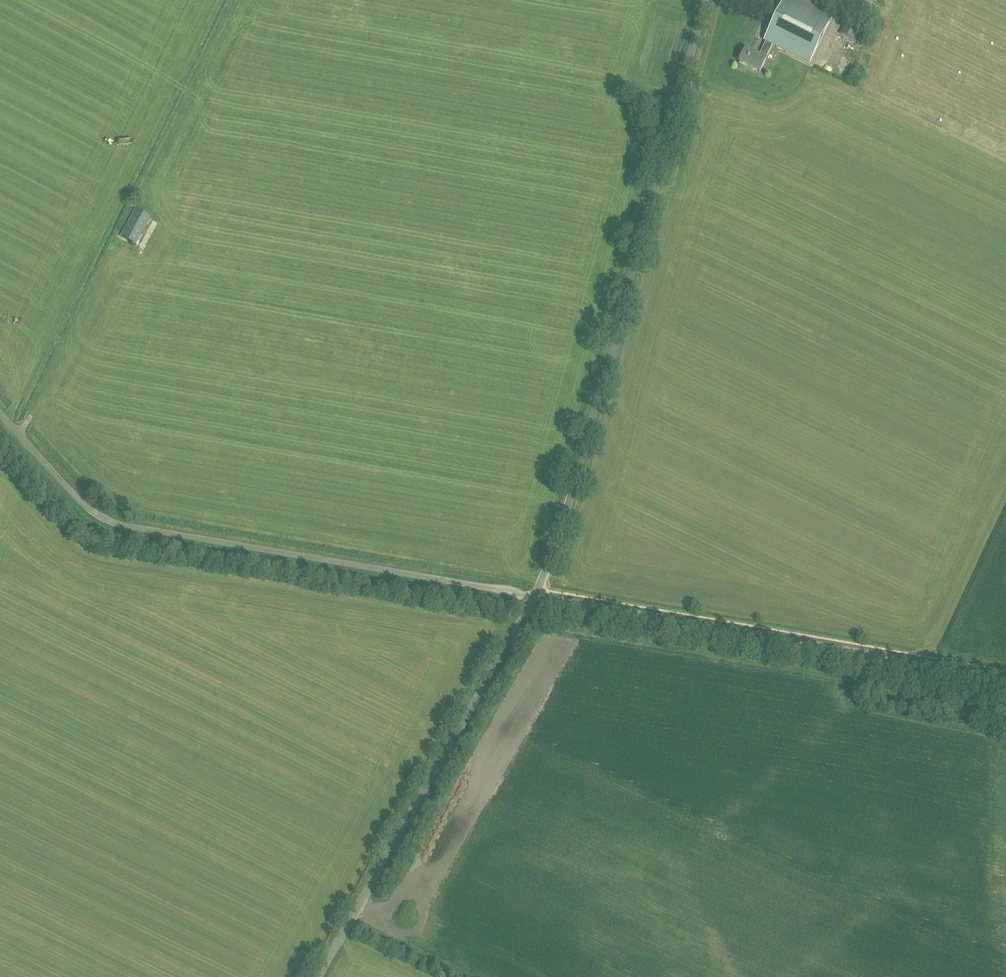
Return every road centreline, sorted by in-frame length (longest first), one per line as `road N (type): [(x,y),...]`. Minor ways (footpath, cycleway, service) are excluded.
road 1 (unclassified): [(702,0),(595,403),(533,595)]
road 2 (unclassified): [(533,595),(105,519),(0,415)]
road 3 (track): [(533,595),(1005,680)]
road 4 (unclassified): [(317,976),(533,595)]

